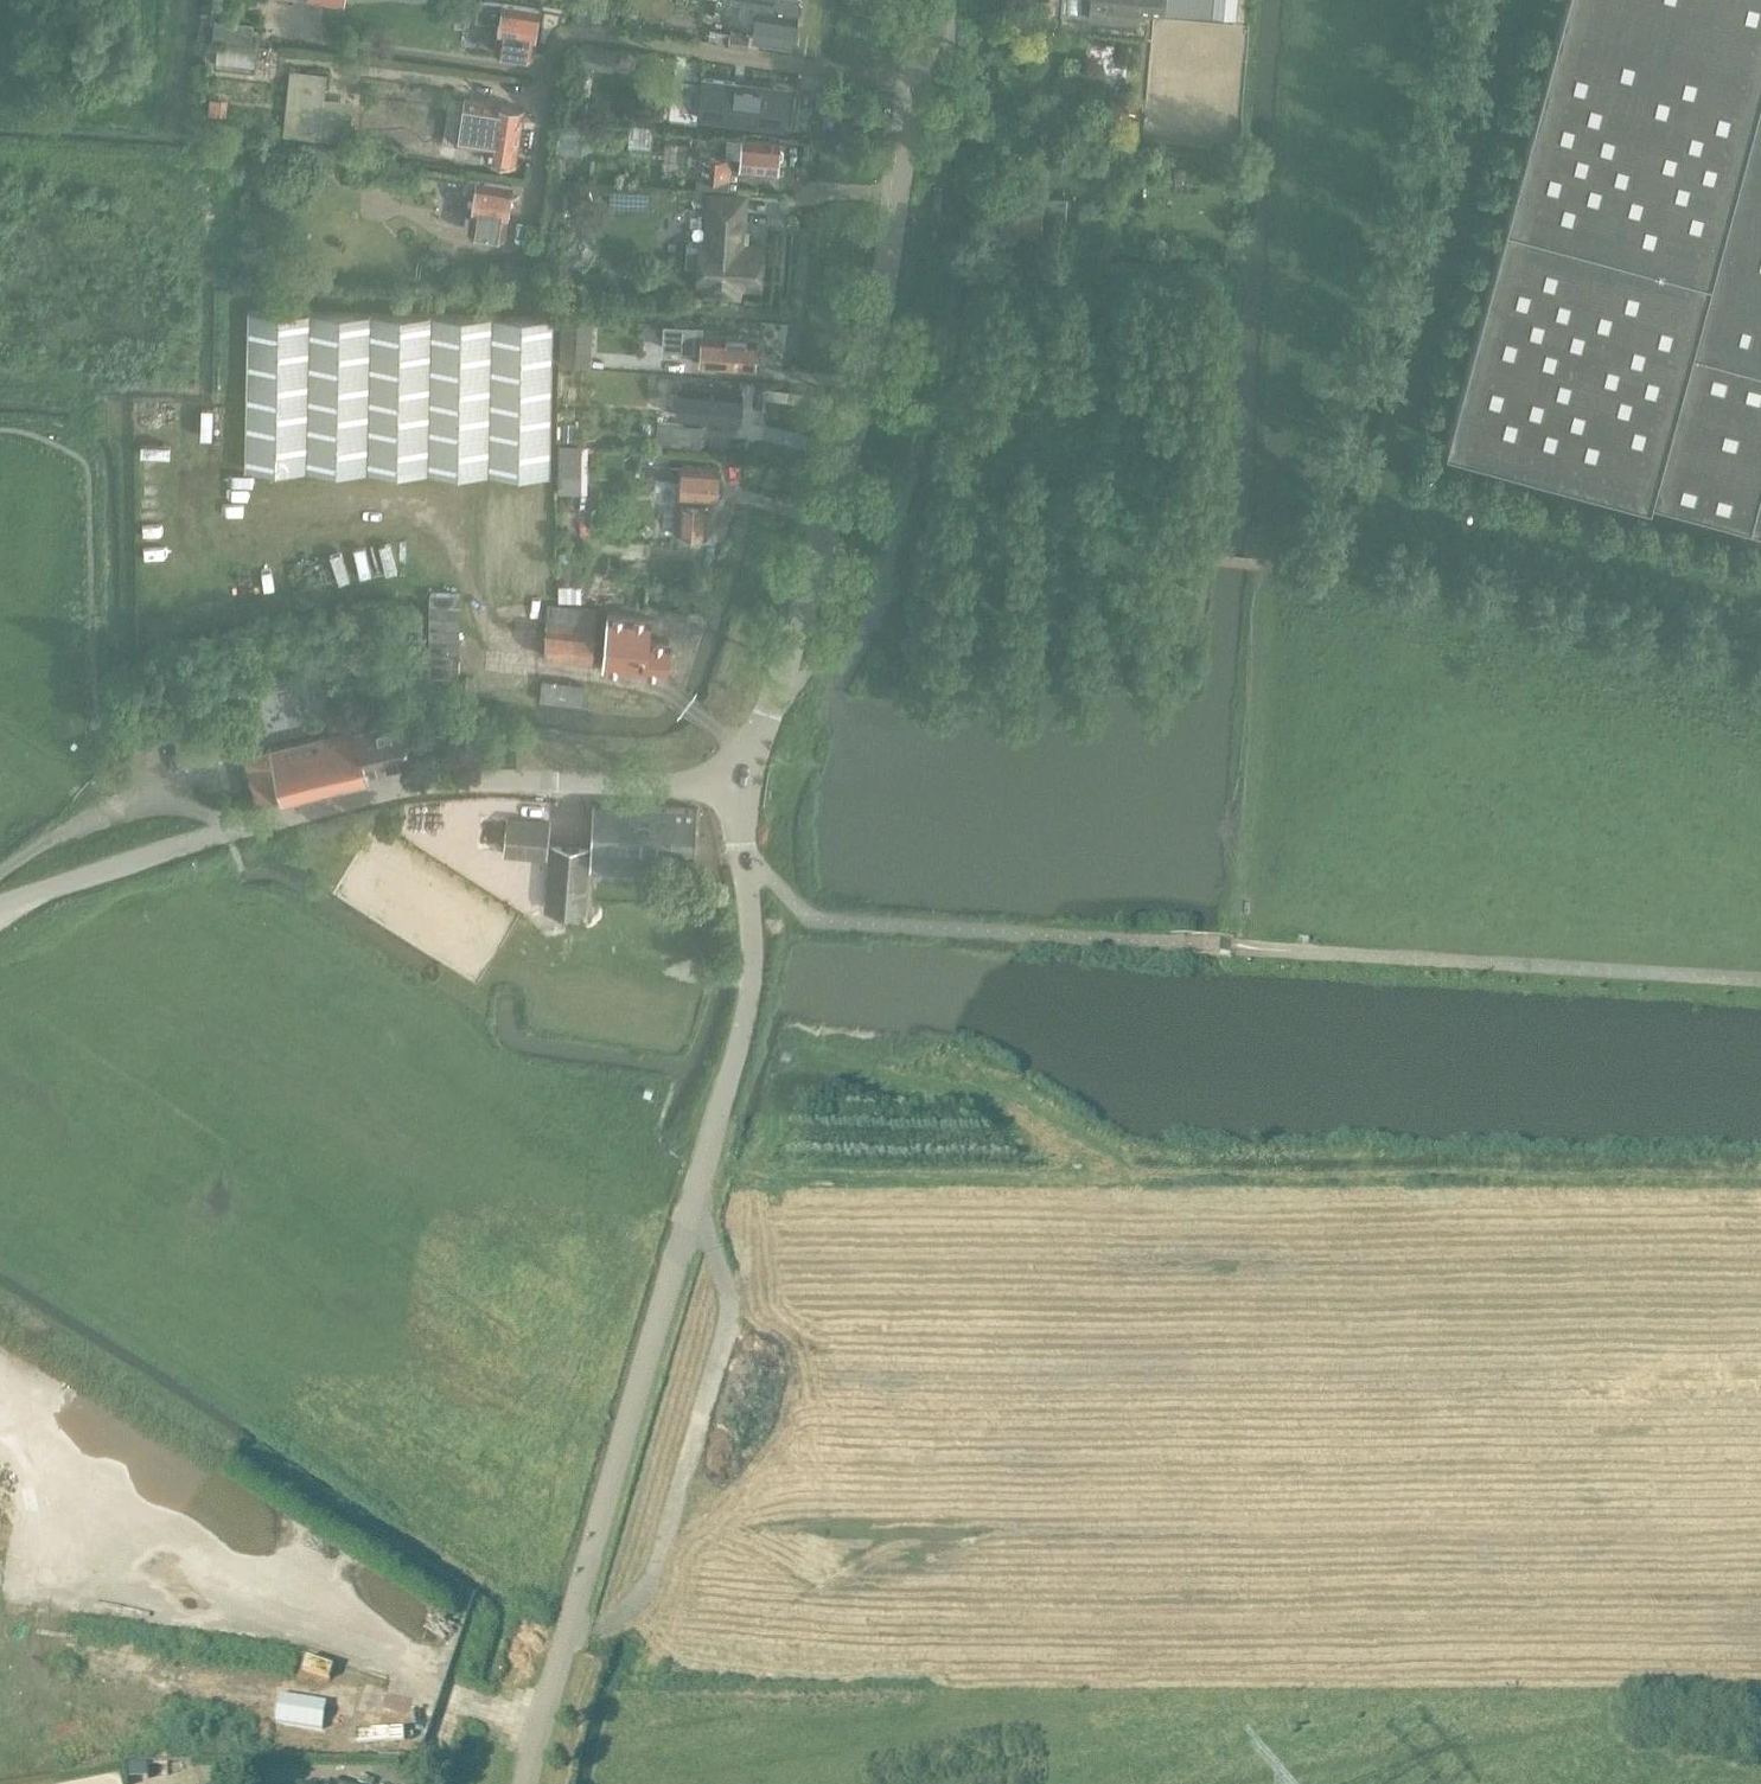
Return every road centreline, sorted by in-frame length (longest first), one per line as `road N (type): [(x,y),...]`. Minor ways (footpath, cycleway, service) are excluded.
road 1 (tertiary): [(521,1783),(742,1042),(753,989),(741,782)]
road 2 (tertiary): [(741,782),(816,576),(878,316),(915,82),(939,0)]
road 3 (unclassified): [(249,826),(447,779),(741,782)]
road 4 (unclassified): [(0,874),(38,847),(132,810),(157,805),(249,826)]
road 5 (unclassified): [(0,909),(249,826)]

